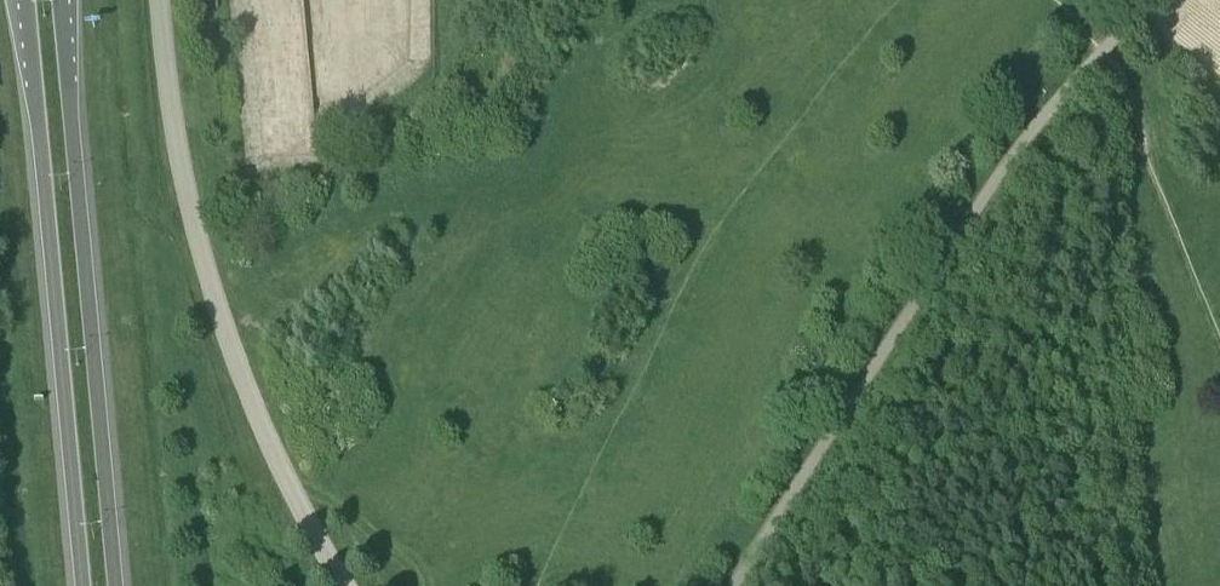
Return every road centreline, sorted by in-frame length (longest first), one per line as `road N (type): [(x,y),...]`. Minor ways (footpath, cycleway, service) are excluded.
road 1 (unclassified): [(344,585),(292,502),(213,288),(175,115),(164,0)]
road 2 (primary): [(121,585),(60,0)]
road 3 (primary): [(25,0),(78,585)]

